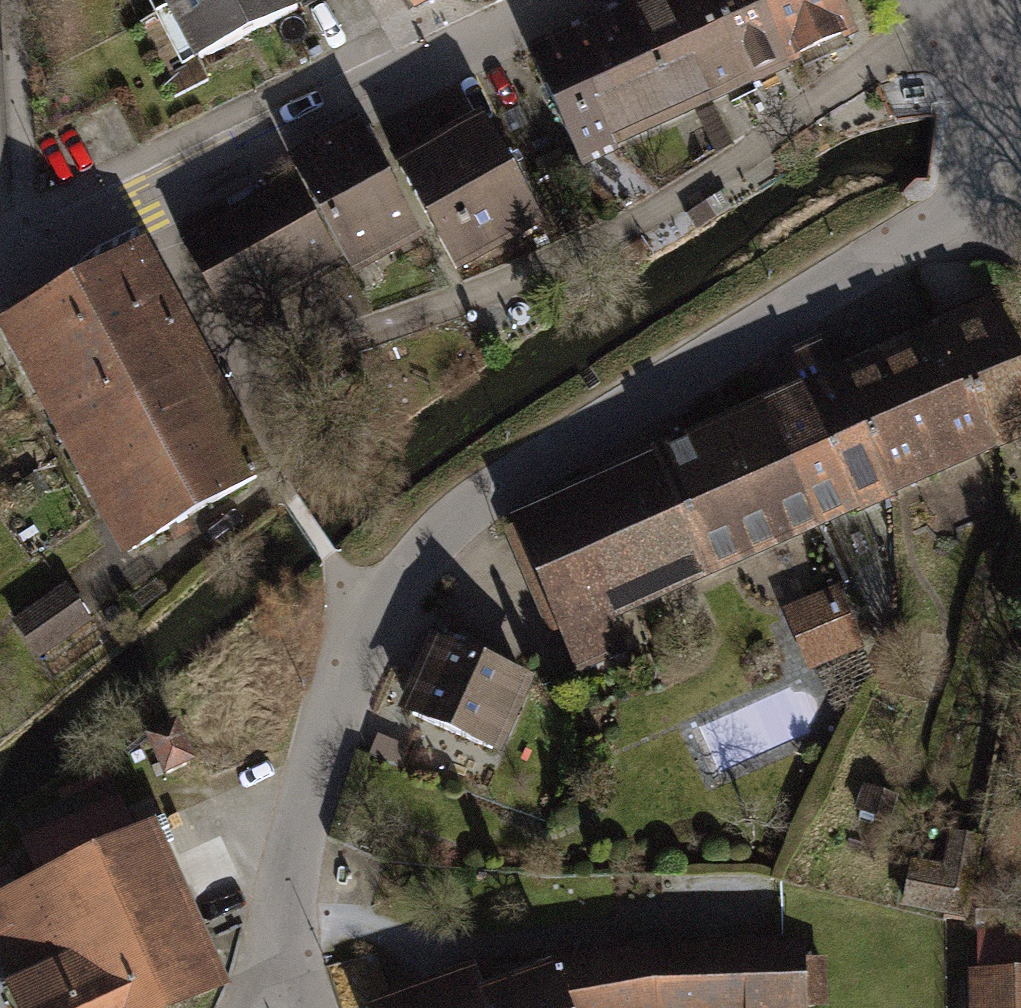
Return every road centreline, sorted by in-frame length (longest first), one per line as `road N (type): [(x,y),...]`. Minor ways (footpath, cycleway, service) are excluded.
road 1 (residential): [(279,918),(336,700),(373,621),(442,533),(488,495),(968,201)]
road 2 (residential): [(0,276),(568,0)]

